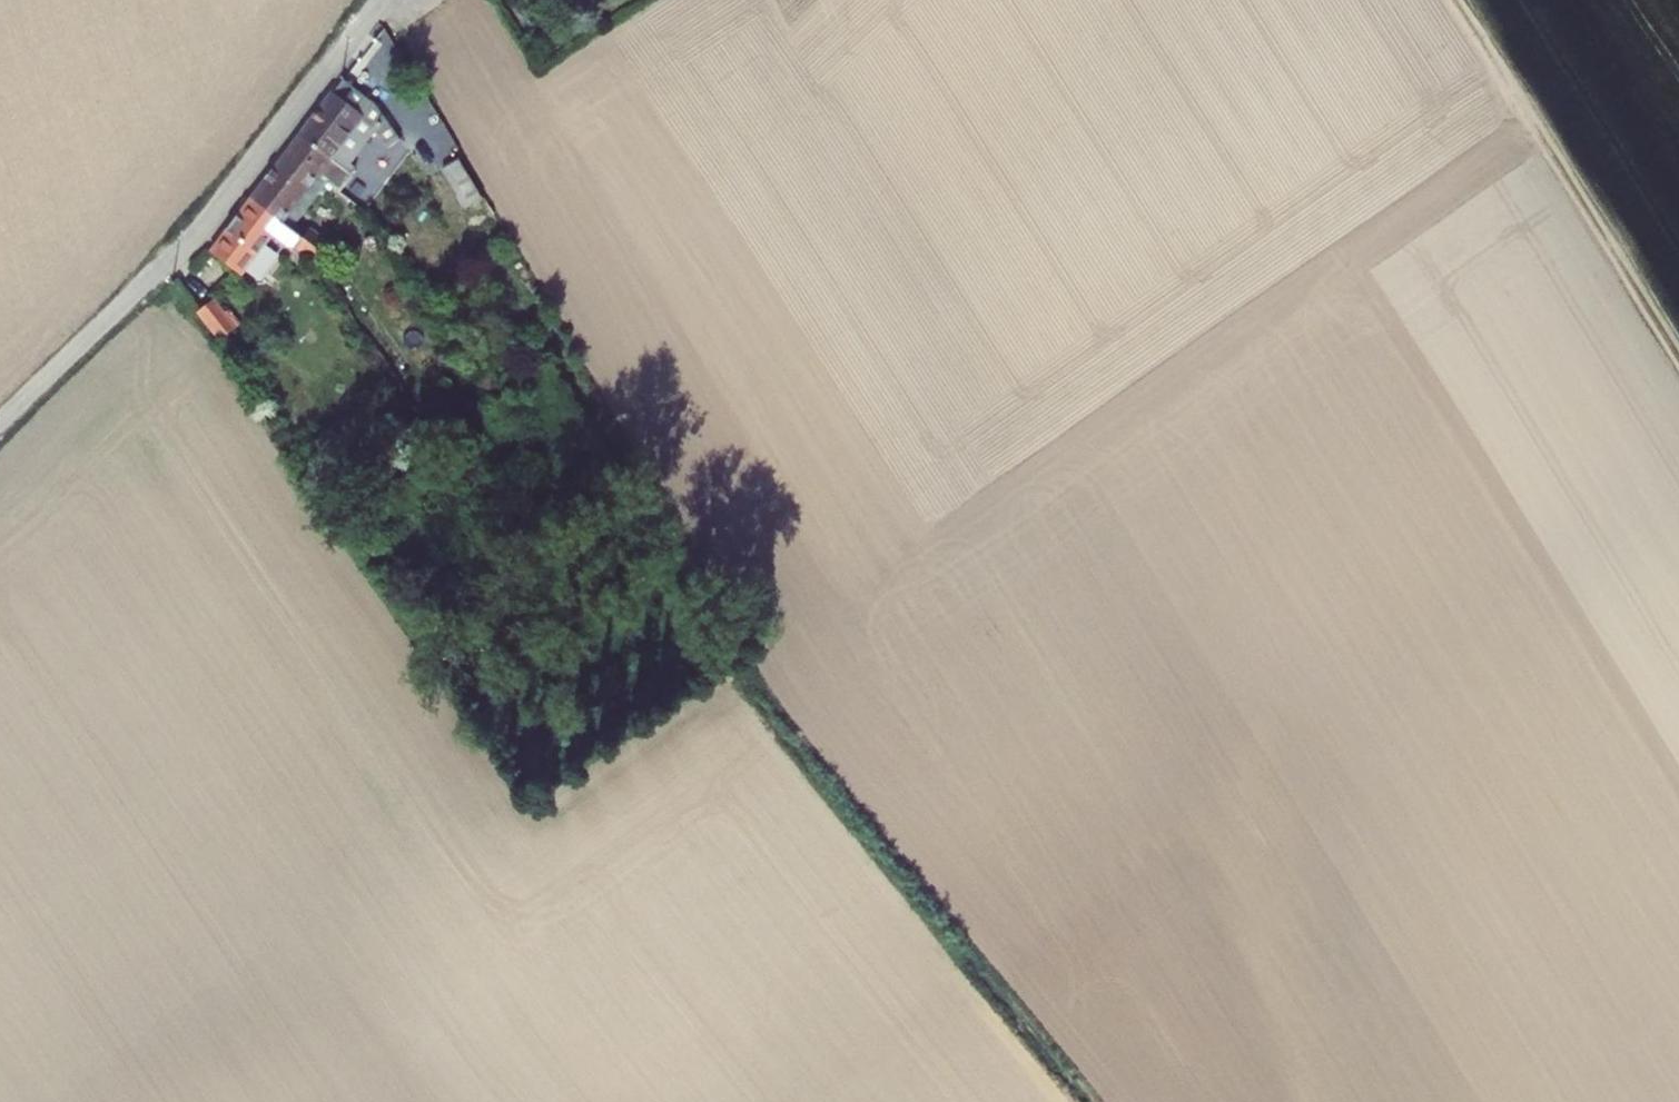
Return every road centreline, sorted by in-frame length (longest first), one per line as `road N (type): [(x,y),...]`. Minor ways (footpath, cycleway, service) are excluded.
road 1 (unclassified): [(0,420),(194,237),(380,0)]
road 2 (track): [(1621,269),(1451,0)]

